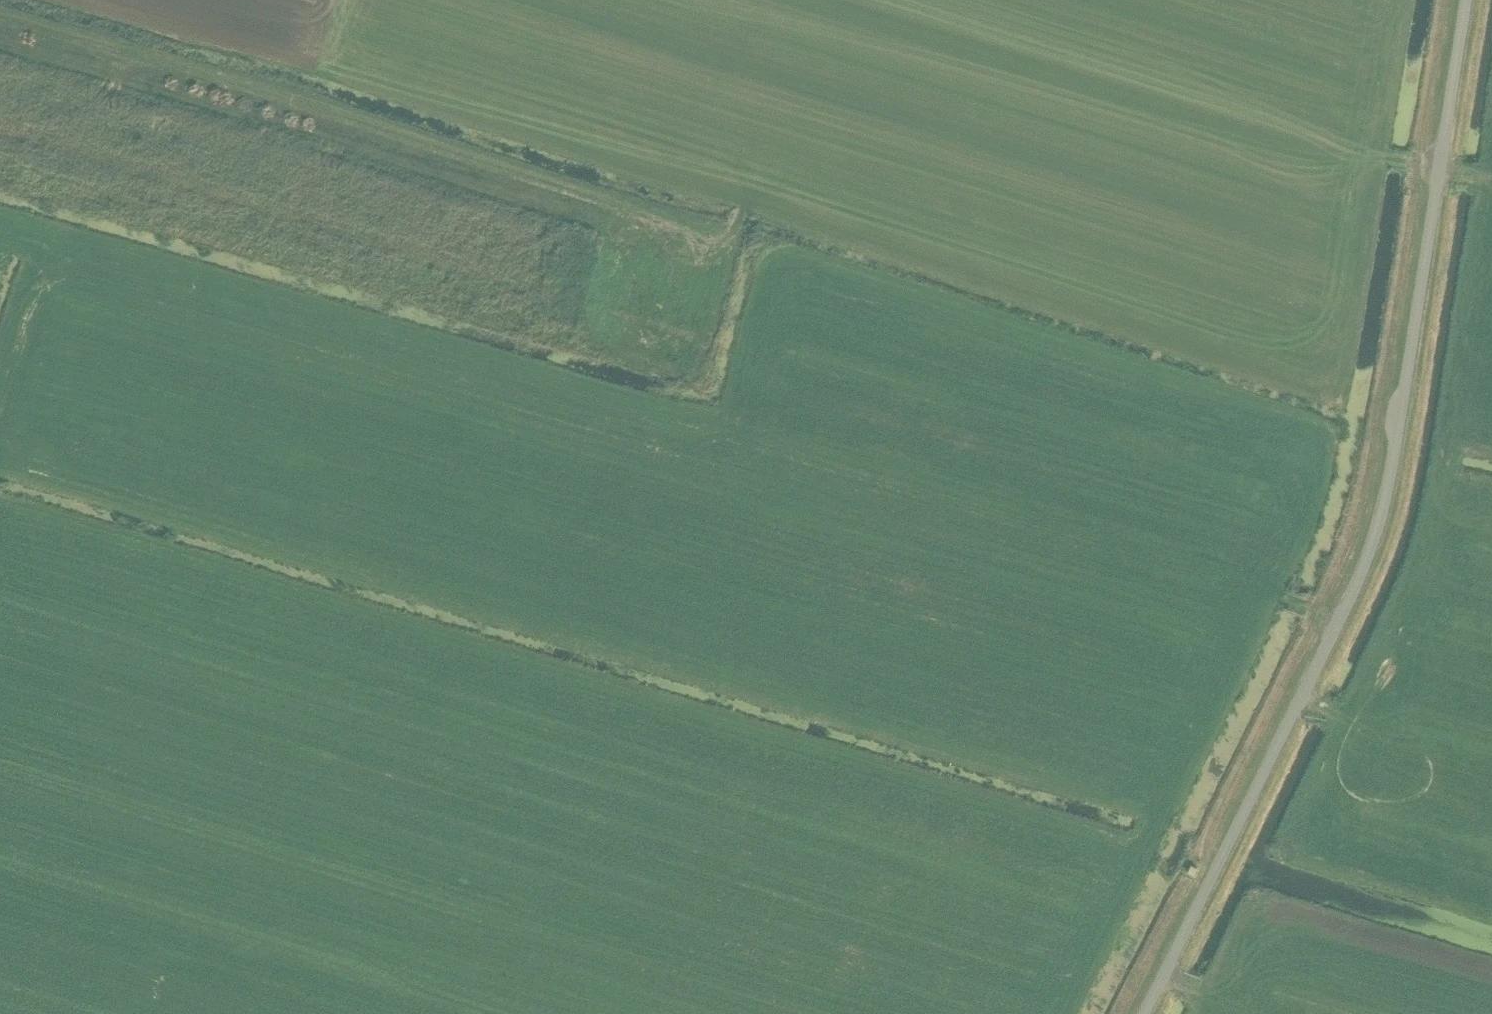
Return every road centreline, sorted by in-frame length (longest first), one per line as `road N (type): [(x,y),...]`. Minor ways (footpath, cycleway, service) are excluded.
road 1 (unclassified): [(1145,1013),(1372,545),(1467,0)]

